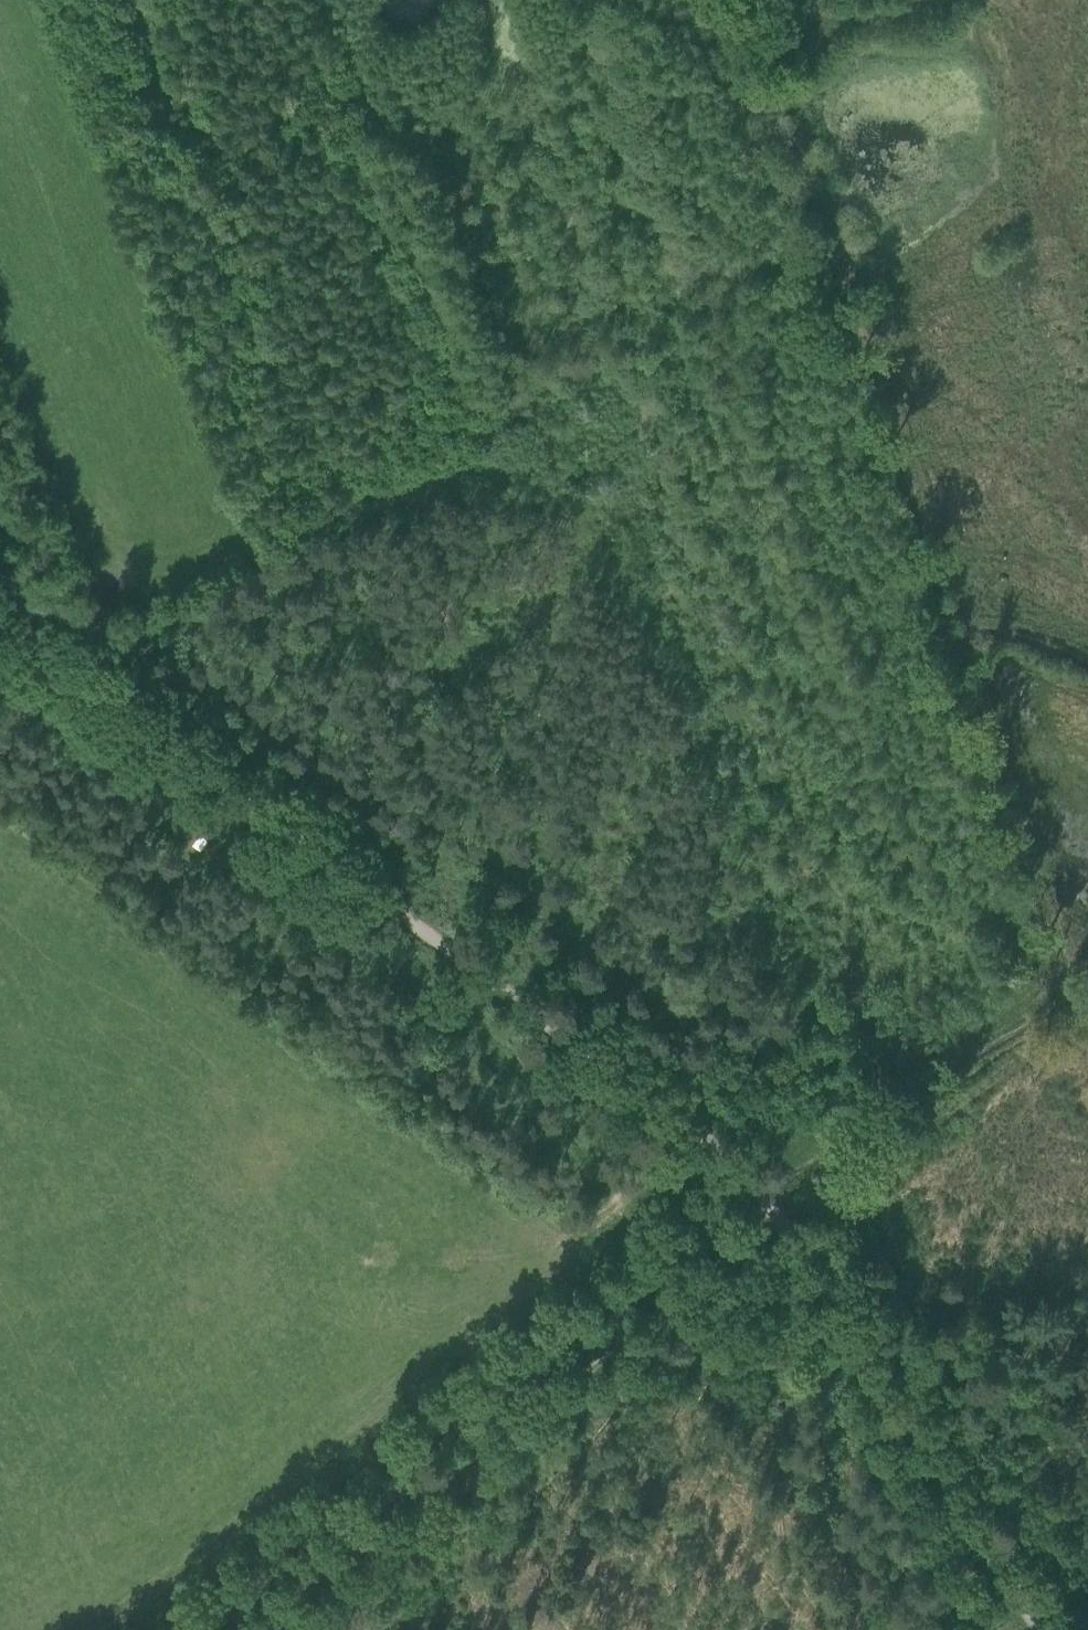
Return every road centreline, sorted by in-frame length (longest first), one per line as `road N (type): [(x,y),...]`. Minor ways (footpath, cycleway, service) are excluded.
road 1 (track): [(980,1552),(774,1217),(728,1161),(0,618)]

